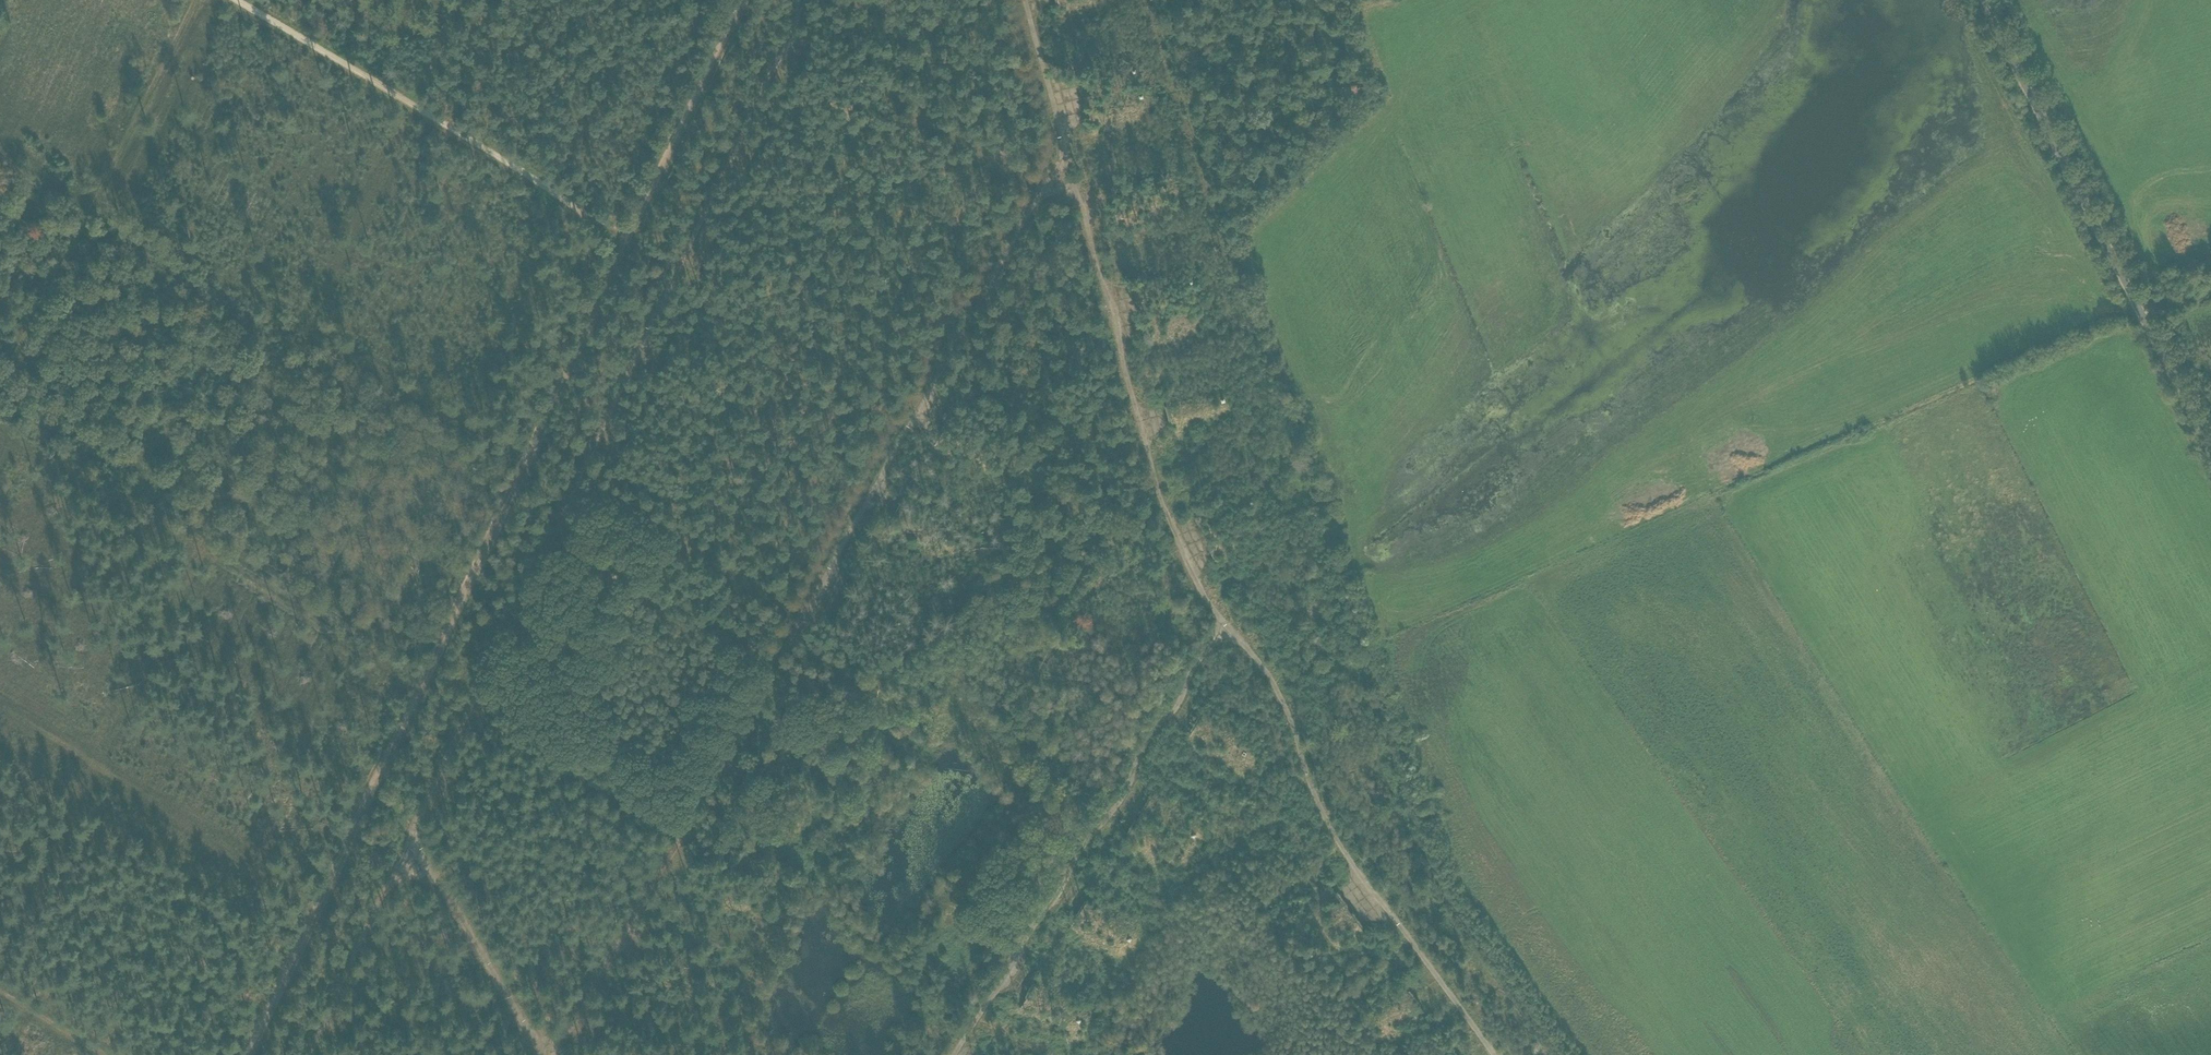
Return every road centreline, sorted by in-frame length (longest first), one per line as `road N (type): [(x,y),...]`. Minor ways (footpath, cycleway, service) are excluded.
road 1 (track): [(1492,1054),(1351,863),(1271,680),(1196,579),(1164,498),(1025,0)]
road 2 (track): [(803,0),(310,1054)]
road 3 (track): [(1066,151),(558,1054)]
road 4 (track): [(246,1054),(629,239)]
road 5 (track): [(1223,622),(953,1054)]
road 6 (unclassified): [(2210,450),(1983,0)]
road 7 (track): [(191,0),(0,388)]
road 8 (track): [(546,1054),(410,840)]
road 9 (track): [(416,106),(629,239)]
road 10 (track): [(629,239),(733,21)]
road 11 (track): [(238,0),(416,106)]
road 12 (track): [(0,990),(107,1054)]

